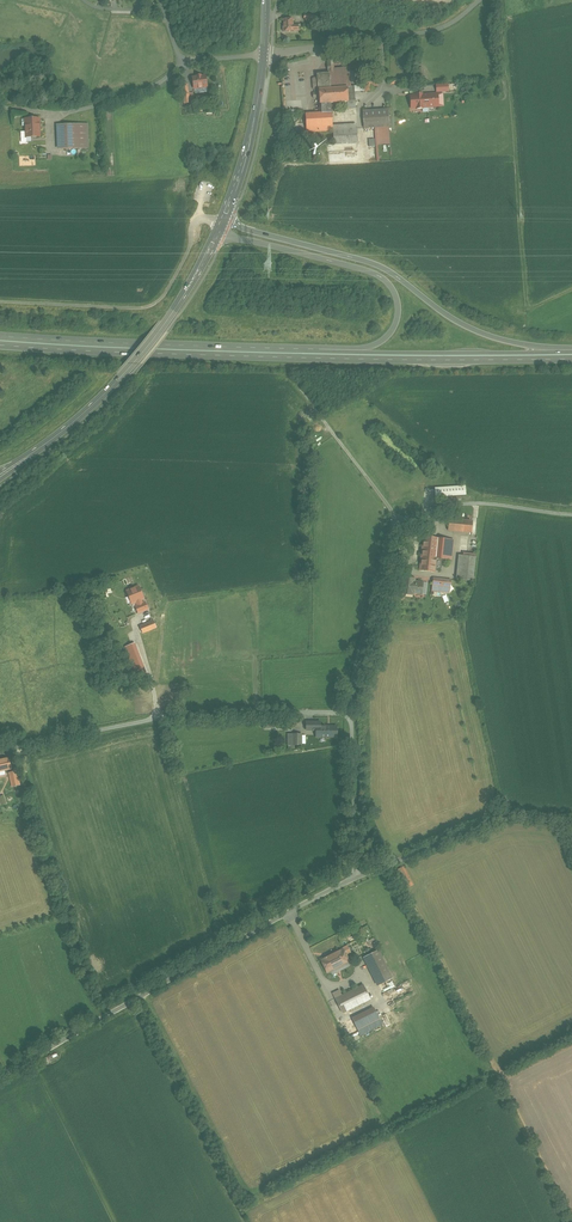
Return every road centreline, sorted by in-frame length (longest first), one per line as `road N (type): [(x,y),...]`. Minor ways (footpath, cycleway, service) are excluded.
road 1 (unclassified): [(359,872),(0,1075)]
road 2 (unclassified): [(348,715),(354,657),(396,515),(481,498),(571,508)]
road 3 (trunk): [(571,354),(475,330),(372,262),(223,224)]
road 4 (unclassified): [(0,750),(159,719),(348,715)]
road 5 (trunk): [(0,338),(342,353)]
road 6 (secondary): [(0,476),(107,391),(168,319),(223,224)]
road 7 (trunk): [(223,224),(246,240),(374,272),(388,282),(398,304),(393,328),(376,344),(342,353)]
road 8 (unclassified): [(197,214),(159,305),(0,295)]
road 9 (trunk): [(571,354),(342,353)]
road 10 (unclassified): [(264,54),(435,29),(482,0)]
road 11 (unclassified): [(571,809),(515,806),(359,872)]
road 12 (unclassified): [(184,58),(163,82),(84,110),(0,108)]
road 13 (secondary): [(223,224),(252,129),(264,54)]
road 14 (unclassified): [(359,872),(348,715)]

